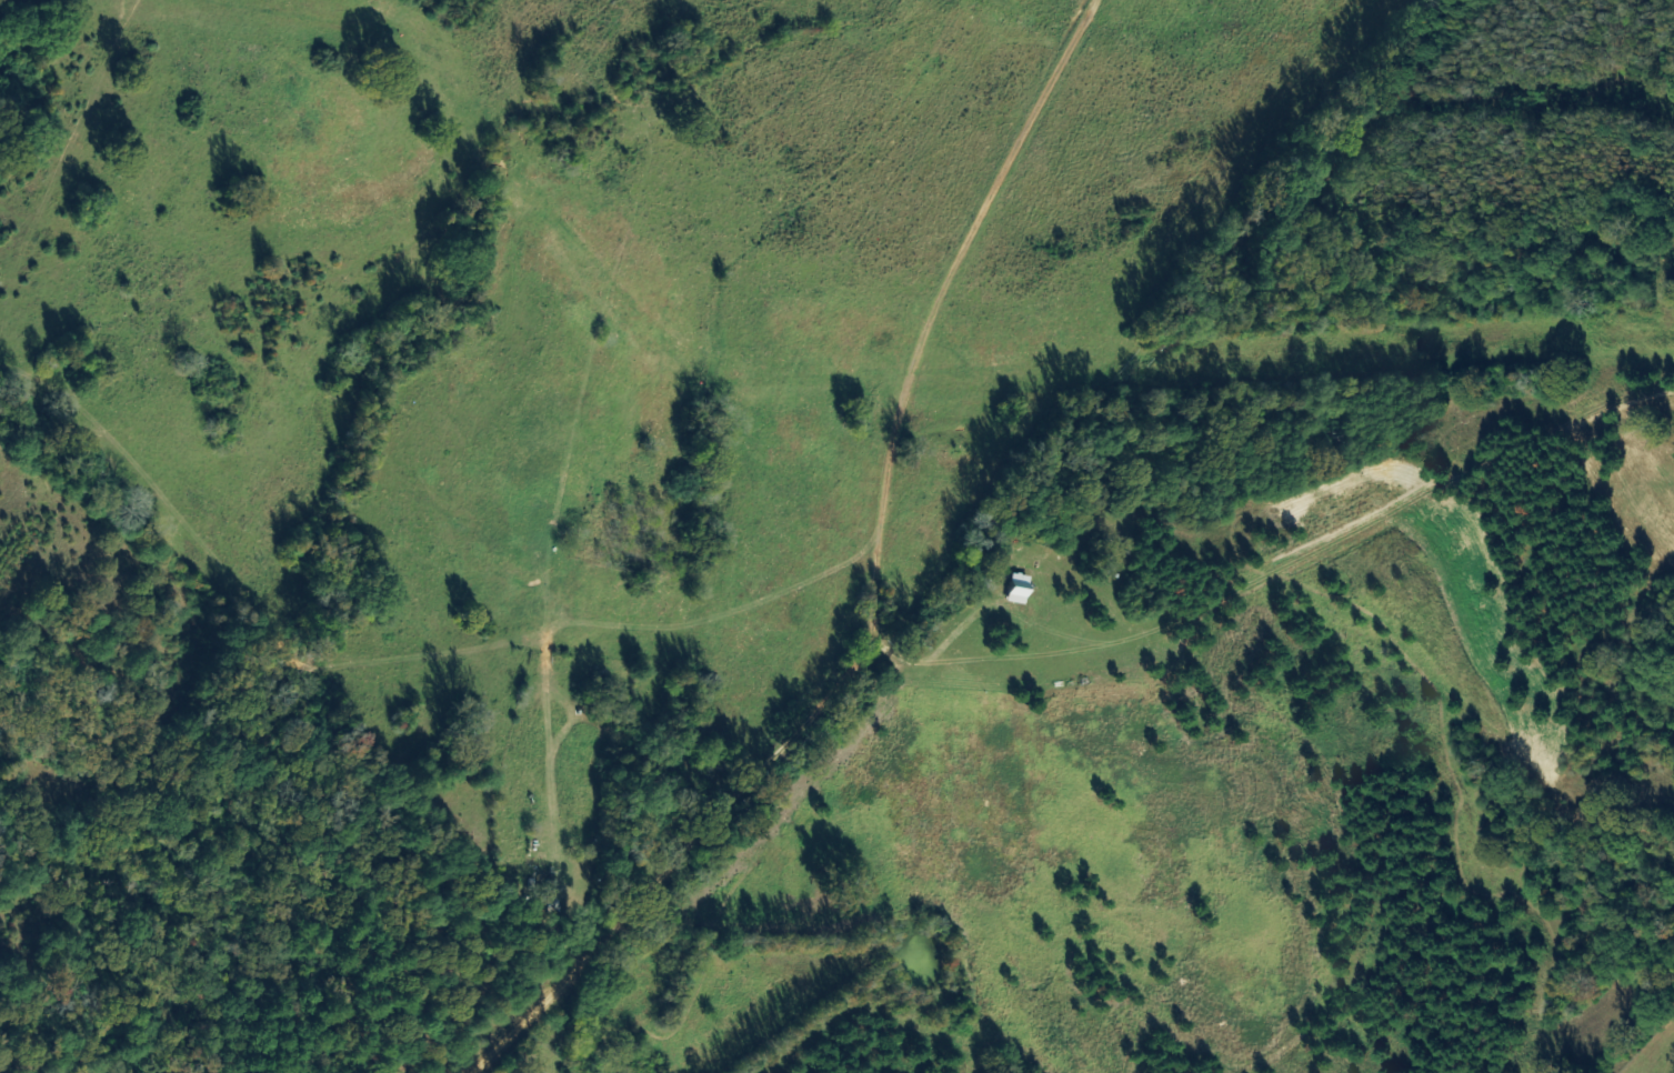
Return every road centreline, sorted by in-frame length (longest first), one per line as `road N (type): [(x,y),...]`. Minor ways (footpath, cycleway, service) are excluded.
road 1 (residential): [(443,1072),(643,875)]

